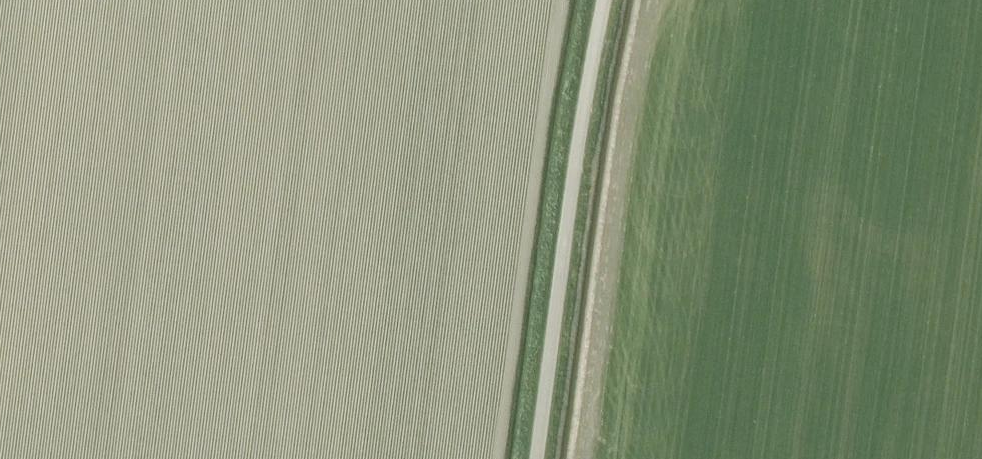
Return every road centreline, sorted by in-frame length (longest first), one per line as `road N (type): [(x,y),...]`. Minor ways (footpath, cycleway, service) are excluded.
road 1 (unclassified): [(539,458),(560,242),(603,0)]

